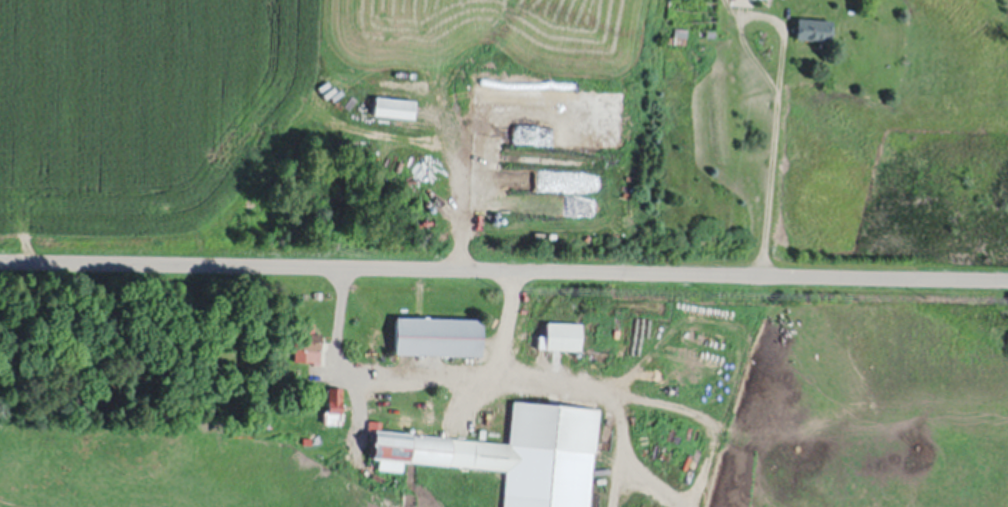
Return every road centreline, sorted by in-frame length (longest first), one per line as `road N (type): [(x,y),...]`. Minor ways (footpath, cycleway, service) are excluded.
road 1 (residential): [(1007,277),(0,260)]

